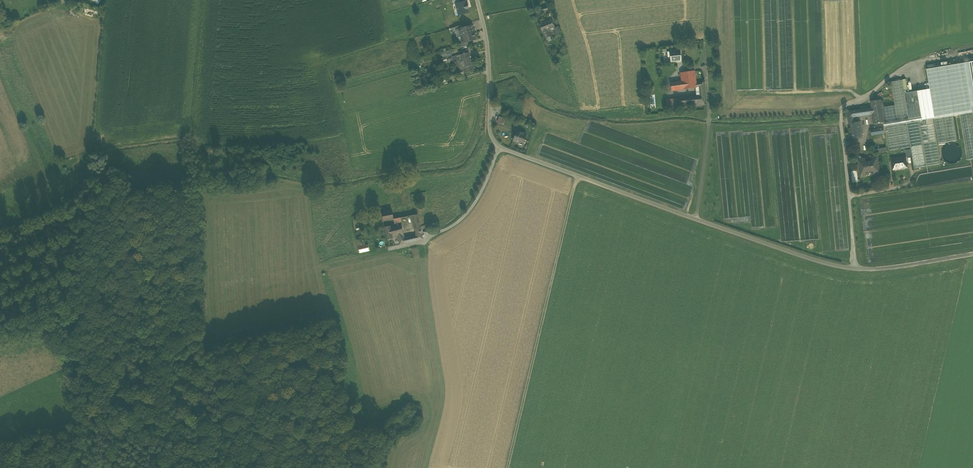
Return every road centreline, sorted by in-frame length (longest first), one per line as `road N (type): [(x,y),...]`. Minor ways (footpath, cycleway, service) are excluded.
road 1 (residential): [(972,254),(887,268),(824,263),(499,147),(489,124),(489,34),(480,0)]
road 2 (track): [(507,467),(576,176)]
road 3 (track): [(422,242),(443,394),(426,467)]

